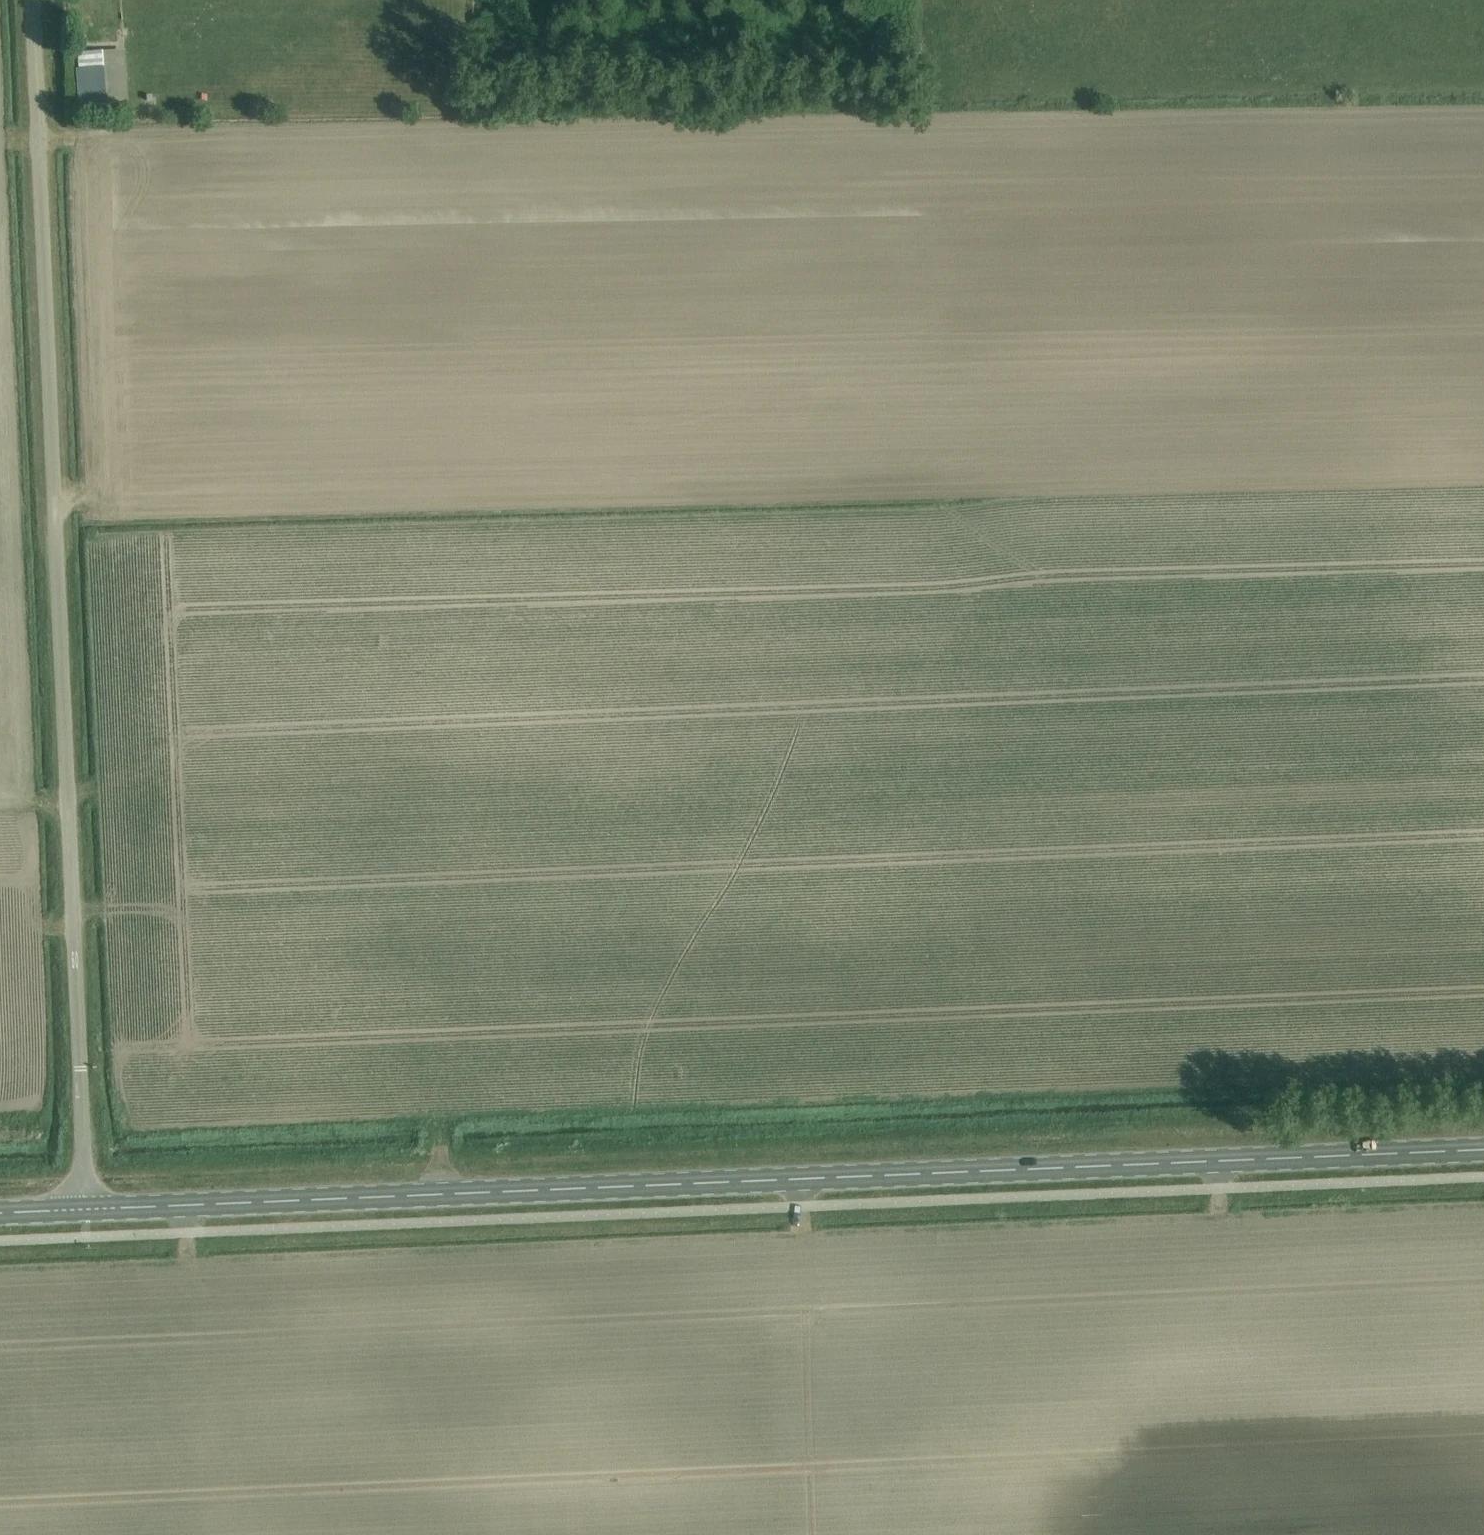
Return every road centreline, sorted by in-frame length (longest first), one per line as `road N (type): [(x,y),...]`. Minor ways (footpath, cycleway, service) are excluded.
road 1 (tertiary): [(88,1212),(1483,1145)]
road 2 (unclassified): [(88,1212),(33,0)]

